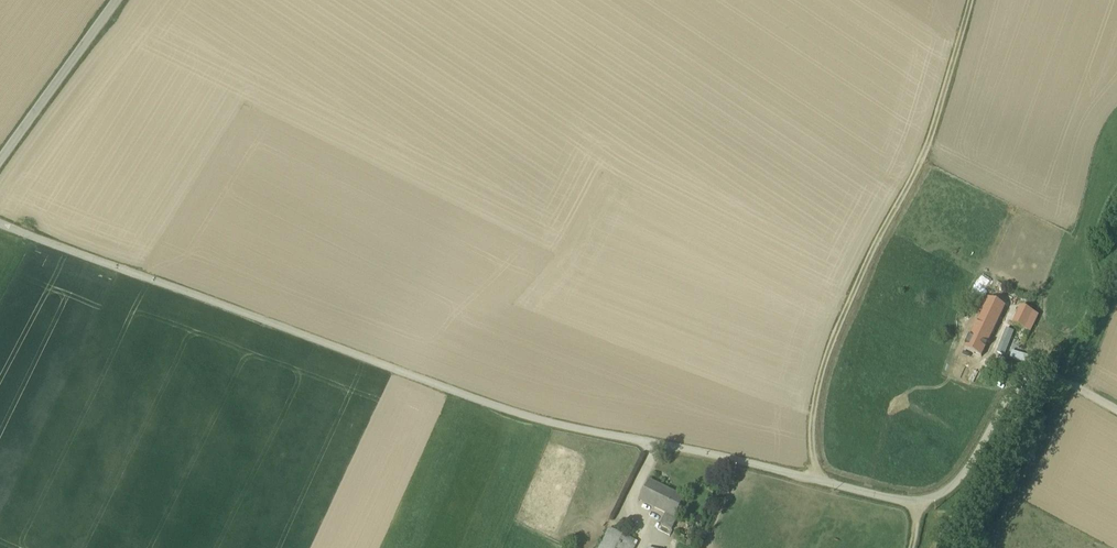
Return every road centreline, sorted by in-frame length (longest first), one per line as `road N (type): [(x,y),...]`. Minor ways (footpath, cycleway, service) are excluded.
road 1 (unclassified): [(0,225),(501,409),(896,502),(932,501),(957,485),(1022,381),(1049,379),(1116,415)]
road 2 (track): [(817,481),(811,419),(830,347),(928,142),(971,0)]
road 3 (unclassified): [(118,0),(0,159)]

